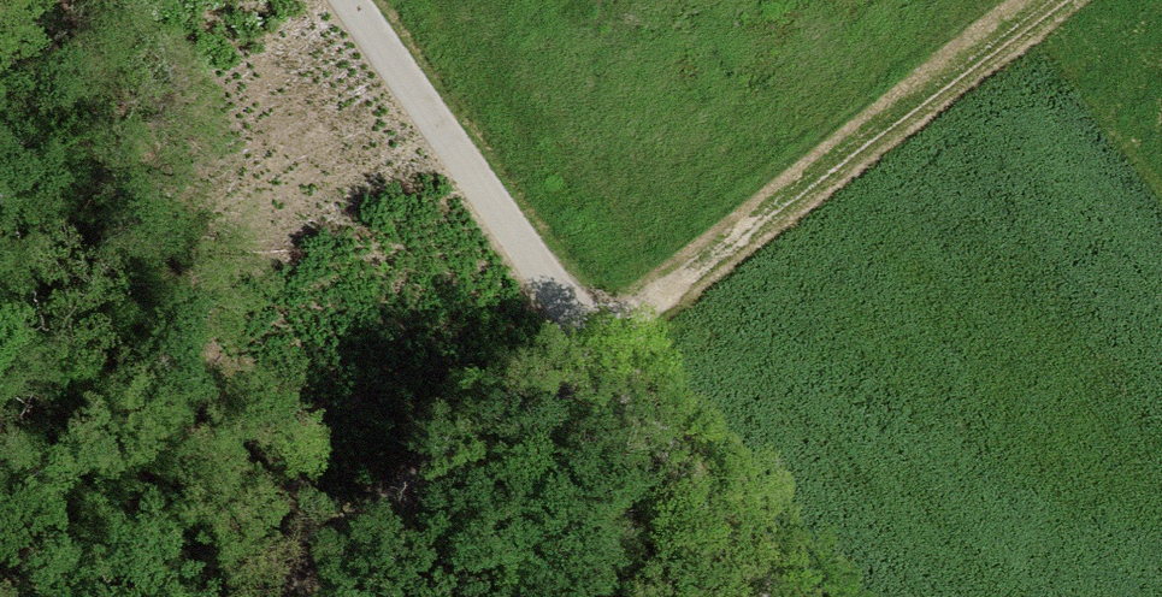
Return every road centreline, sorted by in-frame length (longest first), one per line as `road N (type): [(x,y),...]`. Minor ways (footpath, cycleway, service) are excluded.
road 1 (track): [(290,596),(694,269),(1051,0)]
road 2 (track): [(772,596),(352,0)]

